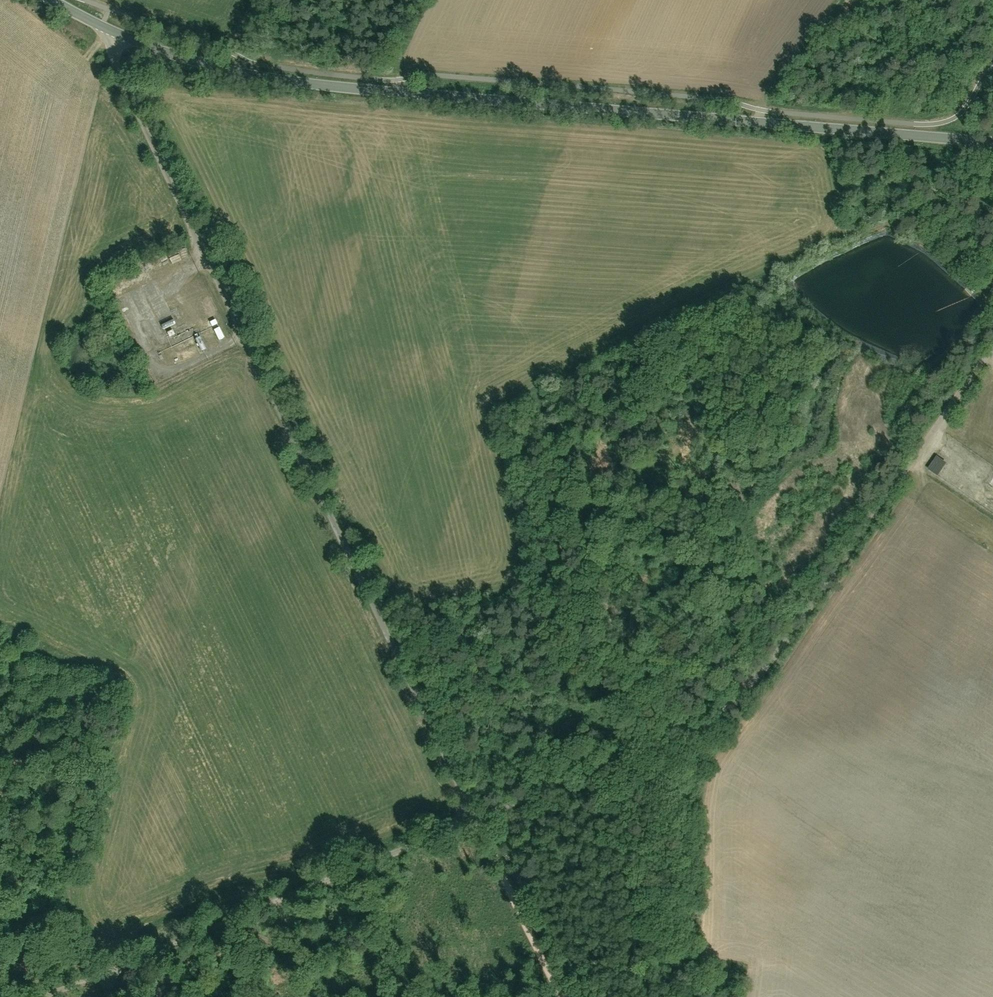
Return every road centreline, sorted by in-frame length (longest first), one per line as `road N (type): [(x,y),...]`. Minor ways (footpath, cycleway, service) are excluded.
road 1 (tertiary): [(111,31),(222,70),(374,92),(992,143)]
road 2 (unclassified): [(479,822),(133,101),(111,31)]
road 3 (unclassified): [(479,822),(637,758),(728,708),(788,642),(992,349)]
road 4 (unclassified): [(65,996),(479,822)]
road 5 (track): [(479,822),(562,996)]

